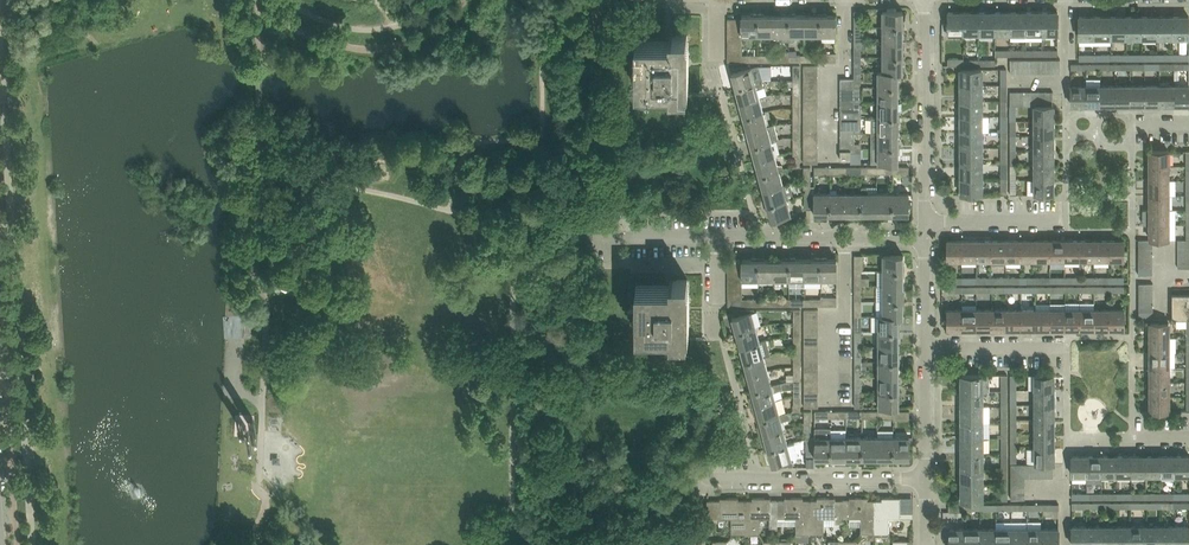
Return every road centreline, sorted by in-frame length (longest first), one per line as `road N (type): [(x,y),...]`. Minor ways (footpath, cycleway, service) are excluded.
road 1 (residential): [(924,238),(598,237)]
road 2 (residential): [(924,479),(697,474),(696,544)]
road 3 (residential): [(927,221),(924,0)]
road 4 (residential): [(1132,437),(1133,337),(1066,337),(1066,349)]
road 5 (residential): [(1066,349),(1068,437),(1132,437)]
road 6 (residential): [(1066,349),(925,347)]
road 7 (residential): [(1063,219),(927,221)]
road 8 (residential): [(924,479),(925,347)]

